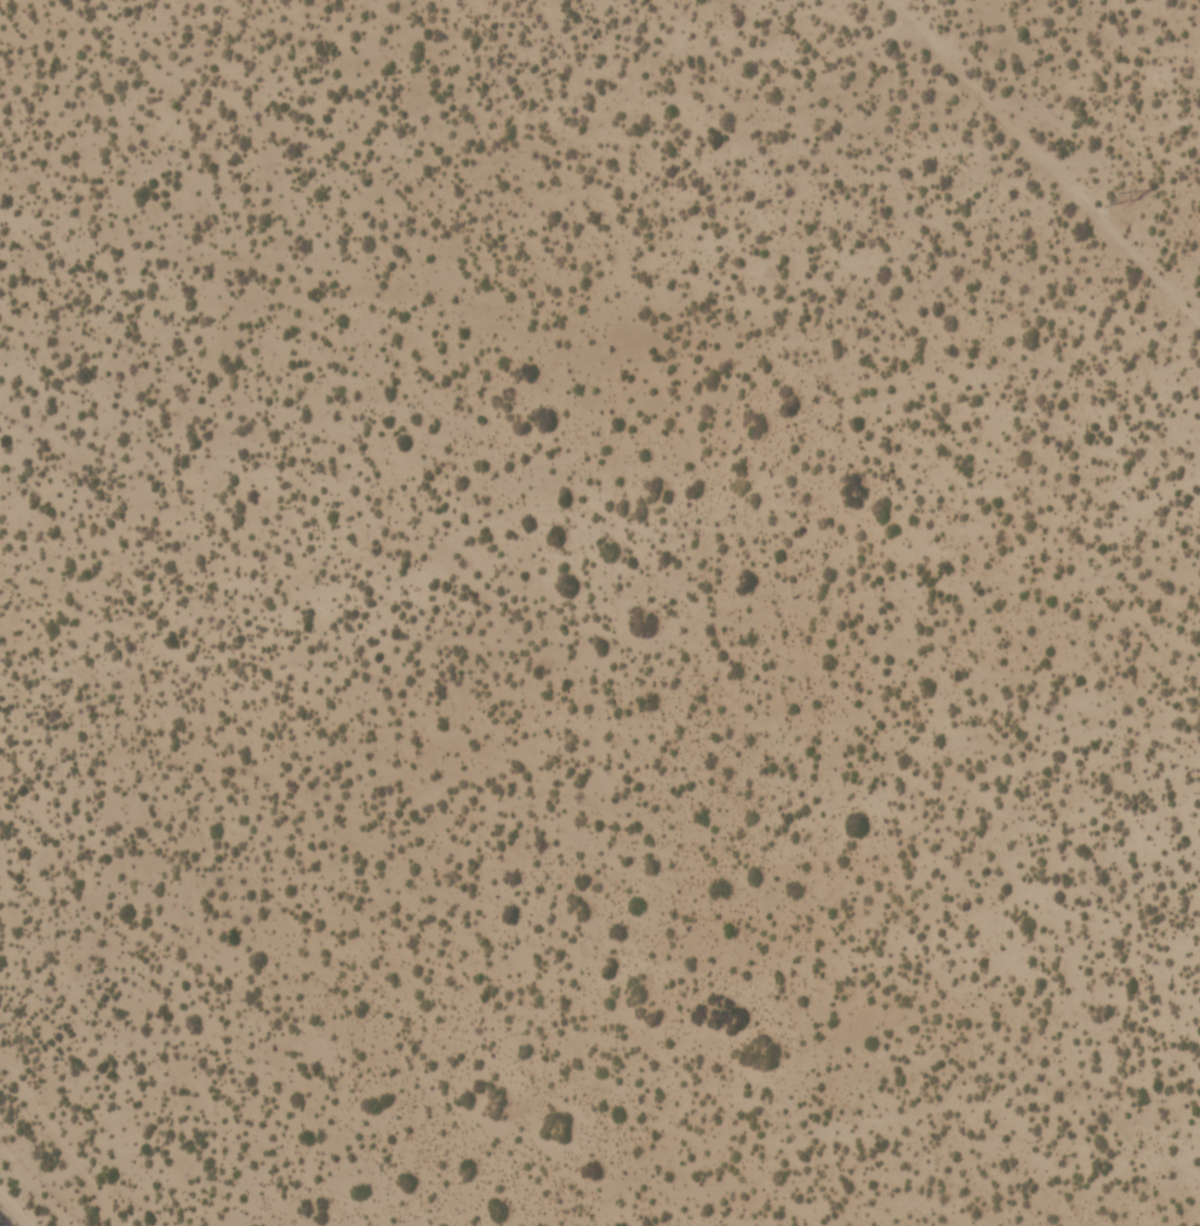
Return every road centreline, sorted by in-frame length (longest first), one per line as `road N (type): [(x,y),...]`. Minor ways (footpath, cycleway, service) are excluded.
road 1 (track): [(1199,320),(899,0)]
road 2 (track): [(134,1225),(0,1064)]

